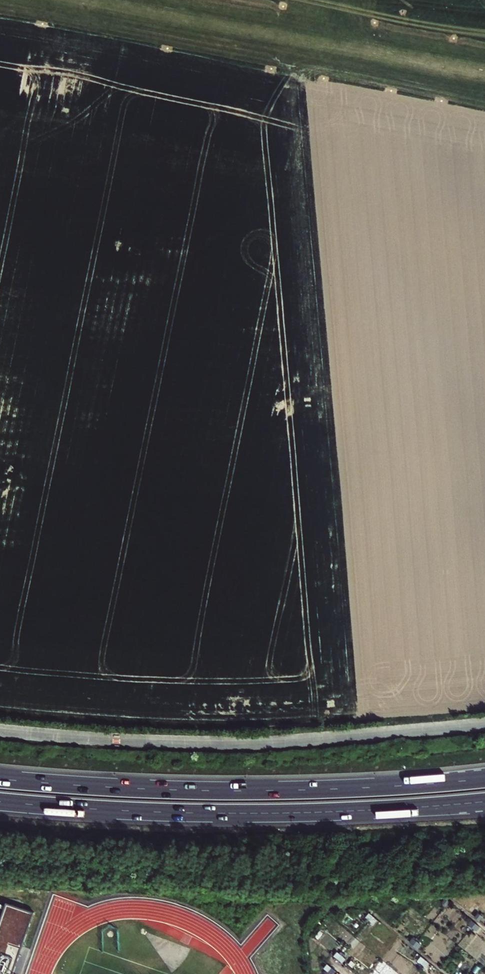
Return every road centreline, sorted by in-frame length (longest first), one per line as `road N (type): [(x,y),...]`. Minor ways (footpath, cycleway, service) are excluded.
road 1 (trunk): [(0,801),(260,813),(484,801)]
road 2 (trunk): [(484,779),(227,791),(0,779)]

